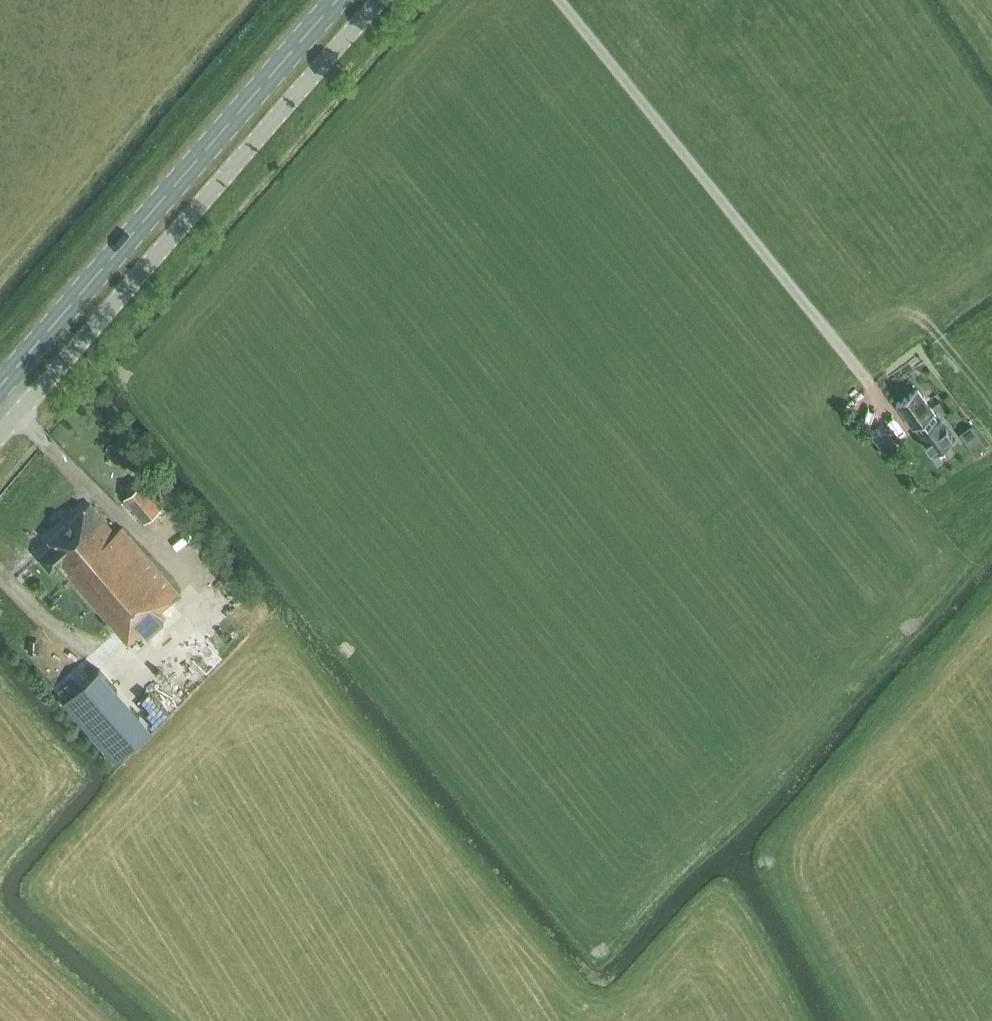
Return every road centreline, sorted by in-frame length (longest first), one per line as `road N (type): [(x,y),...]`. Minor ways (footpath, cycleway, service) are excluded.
road 1 (unclassified): [(0,434),(379,0)]
road 2 (primary): [(0,385),(337,0)]
road 3 (track): [(809,308),(827,317),(898,308),(920,314),(991,403)]

